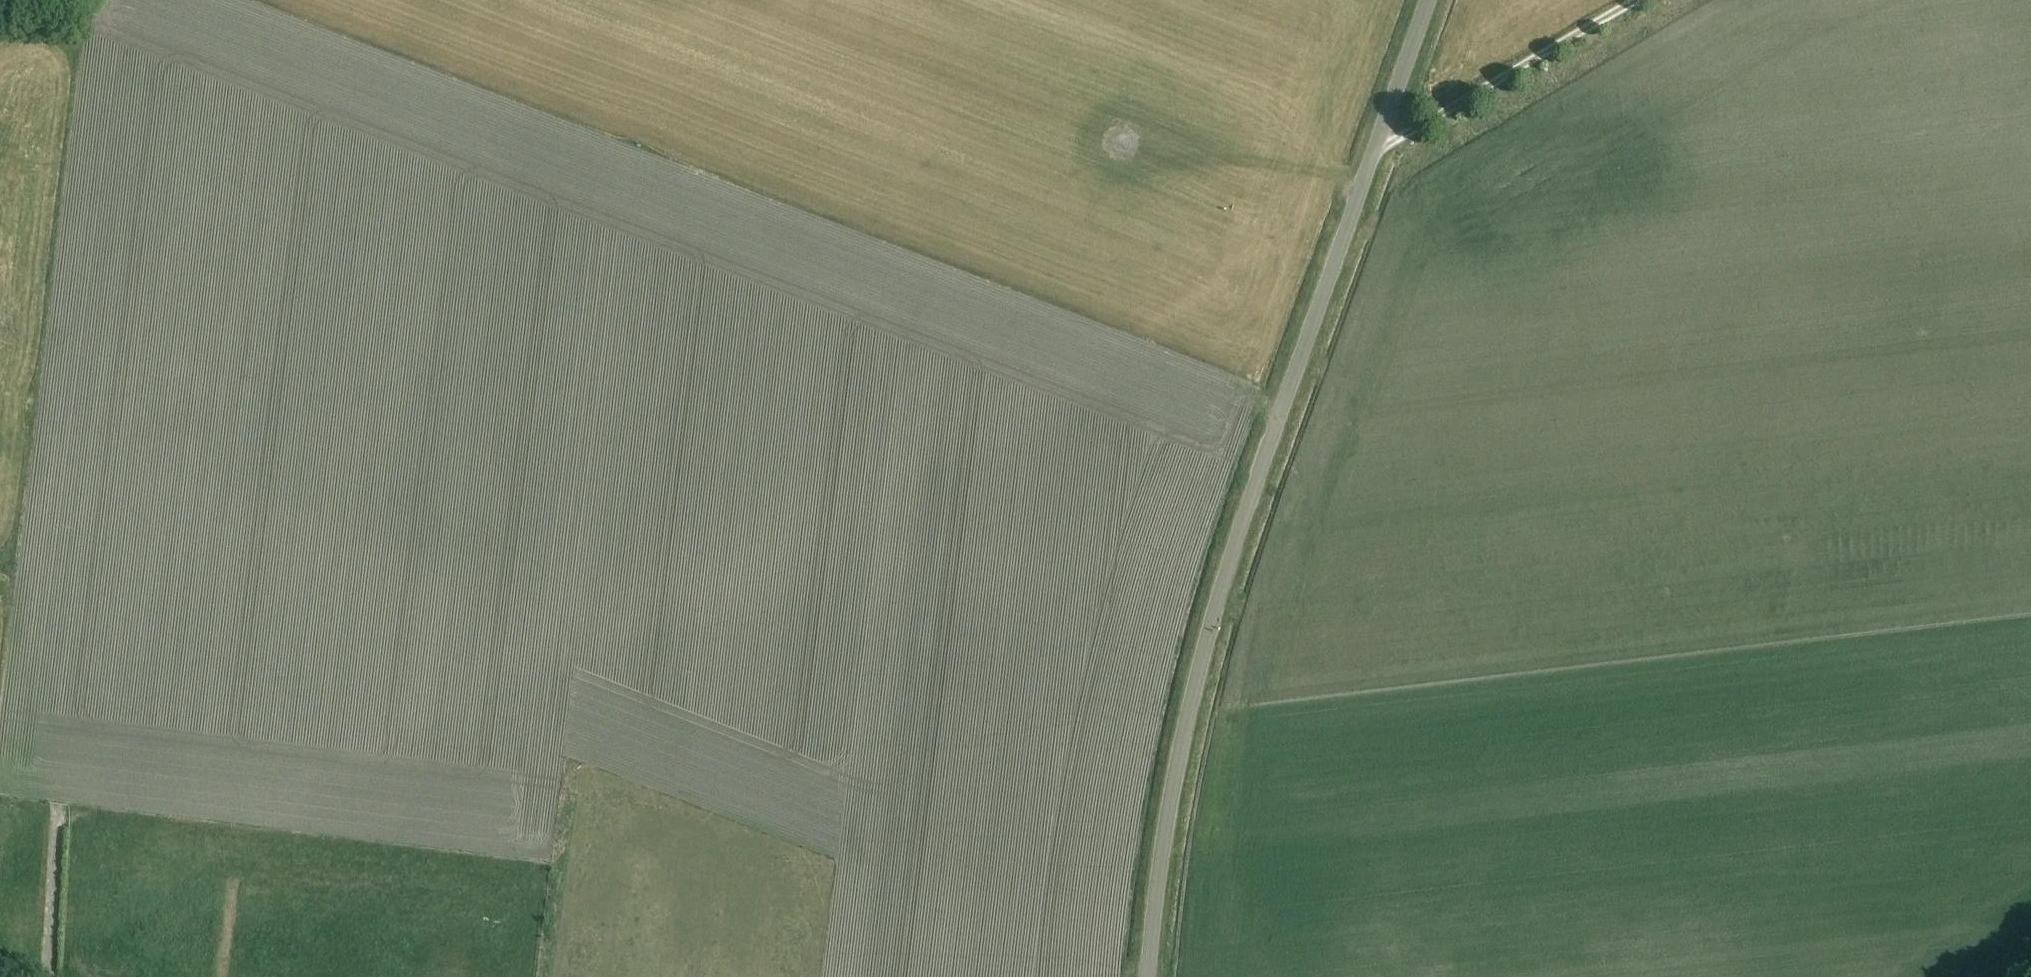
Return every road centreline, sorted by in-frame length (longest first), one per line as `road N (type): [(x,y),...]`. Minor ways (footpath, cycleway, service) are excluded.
road 1 (unclassified): [(1149,976),(1174,772),(1230,553),(1428,0)]
road 2 (track): [(1373,154),(1638,0)]
road 3 (track): [(58,804),(49,976)]

